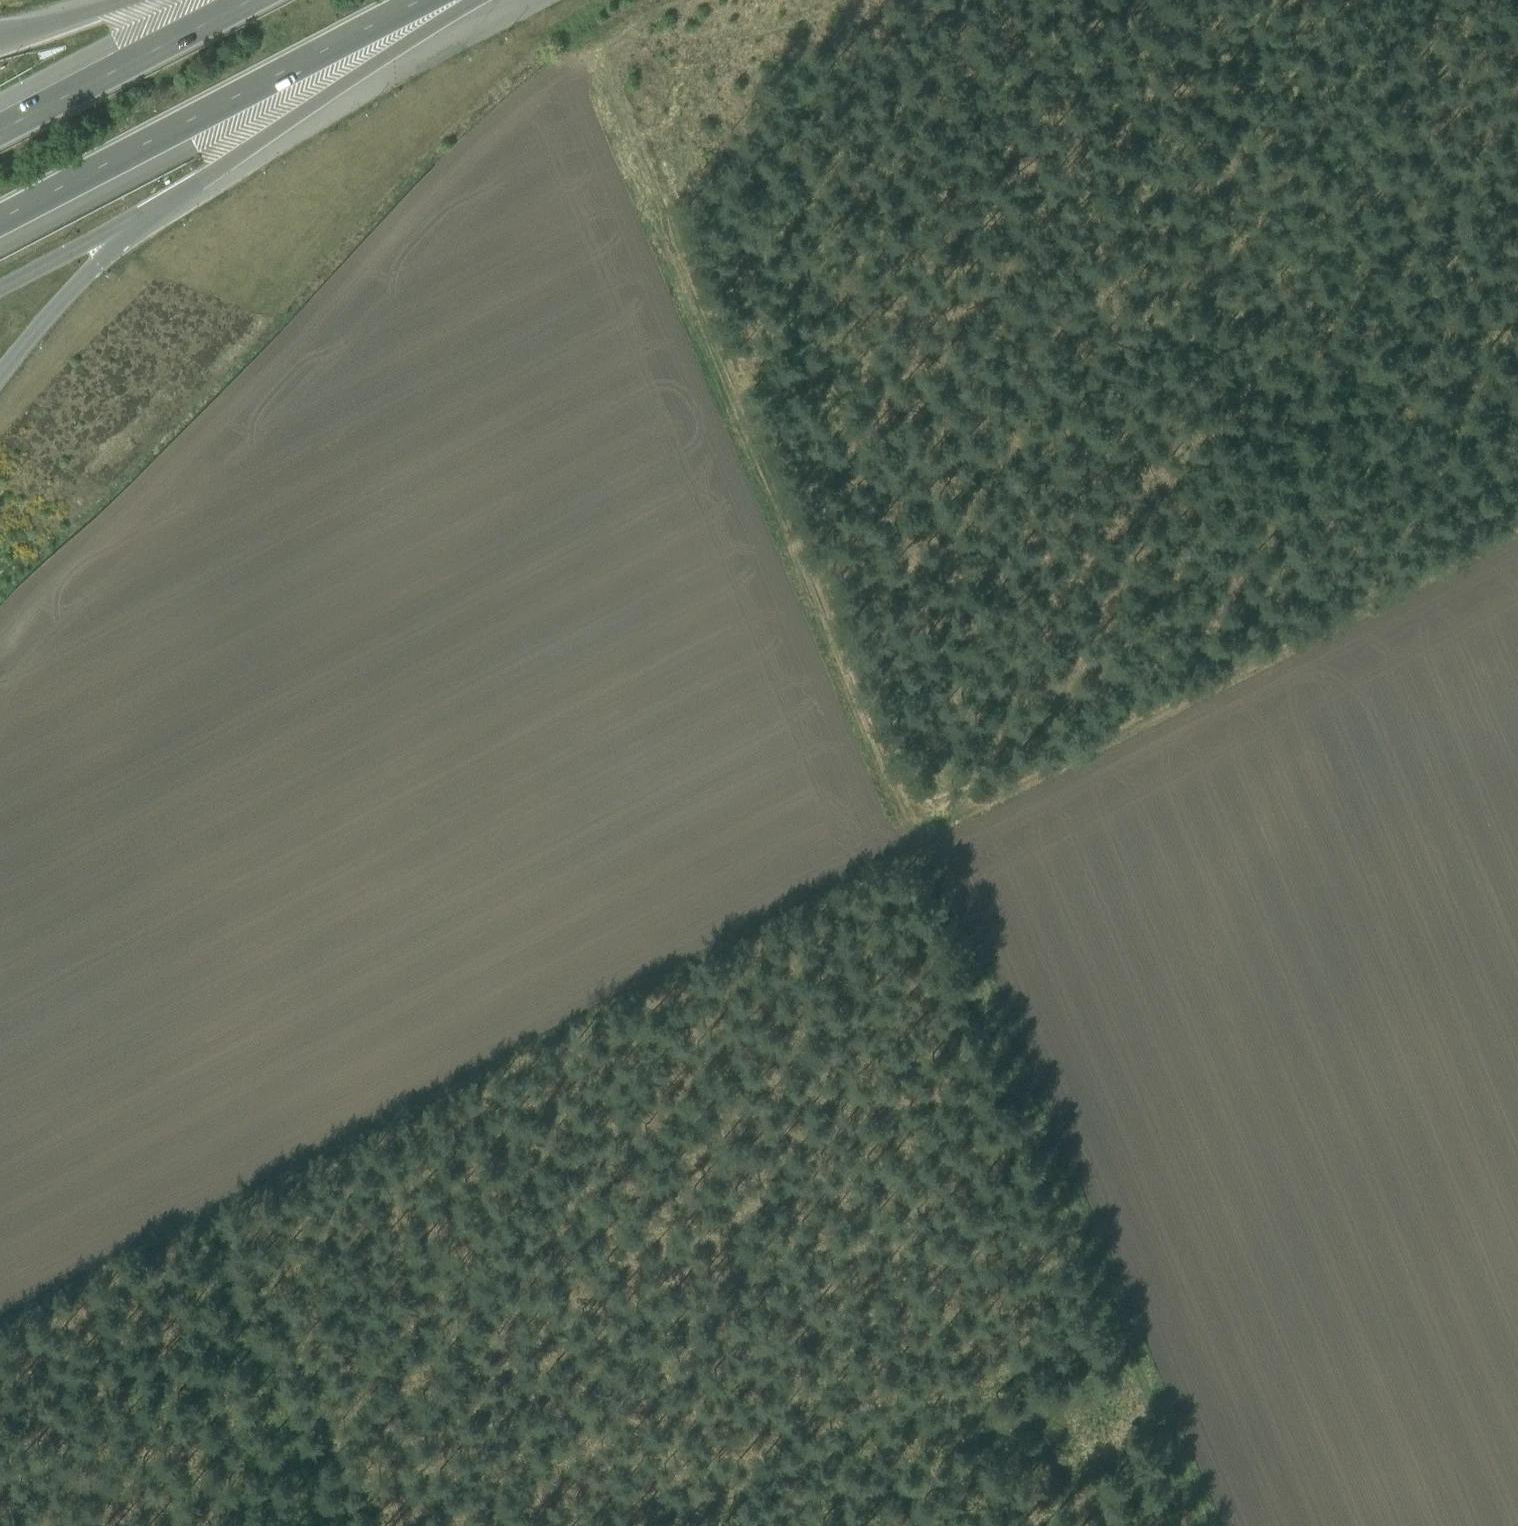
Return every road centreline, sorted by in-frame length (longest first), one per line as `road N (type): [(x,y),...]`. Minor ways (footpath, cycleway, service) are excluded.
road 1 (motorway): [(0,221),(426,0)]
road 2 (motorway): [(141,221),(471,0)]
road 3 (motorway): [(241,0),(0,125)]

